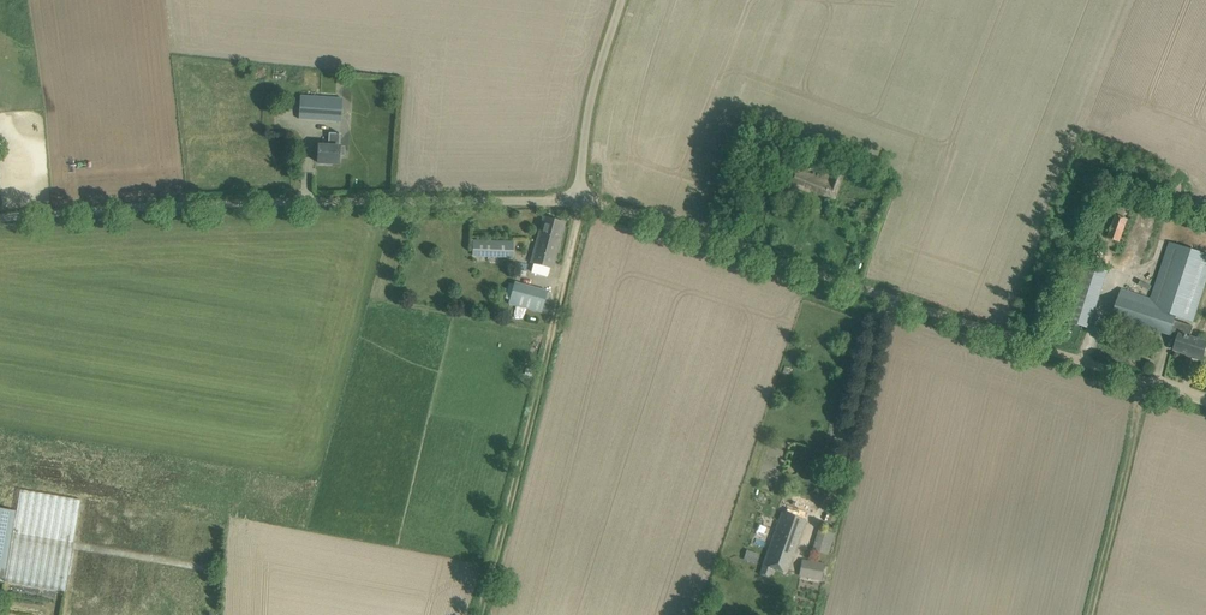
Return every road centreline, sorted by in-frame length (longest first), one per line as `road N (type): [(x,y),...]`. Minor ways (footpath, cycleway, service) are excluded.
road 1 (unclassified): [(1205,402),(588,203),(217,203),(0,219)]
road 2 (track): [(478,614),(588,203)]
road 3 (track): [(1090,614),(1147,382)]

